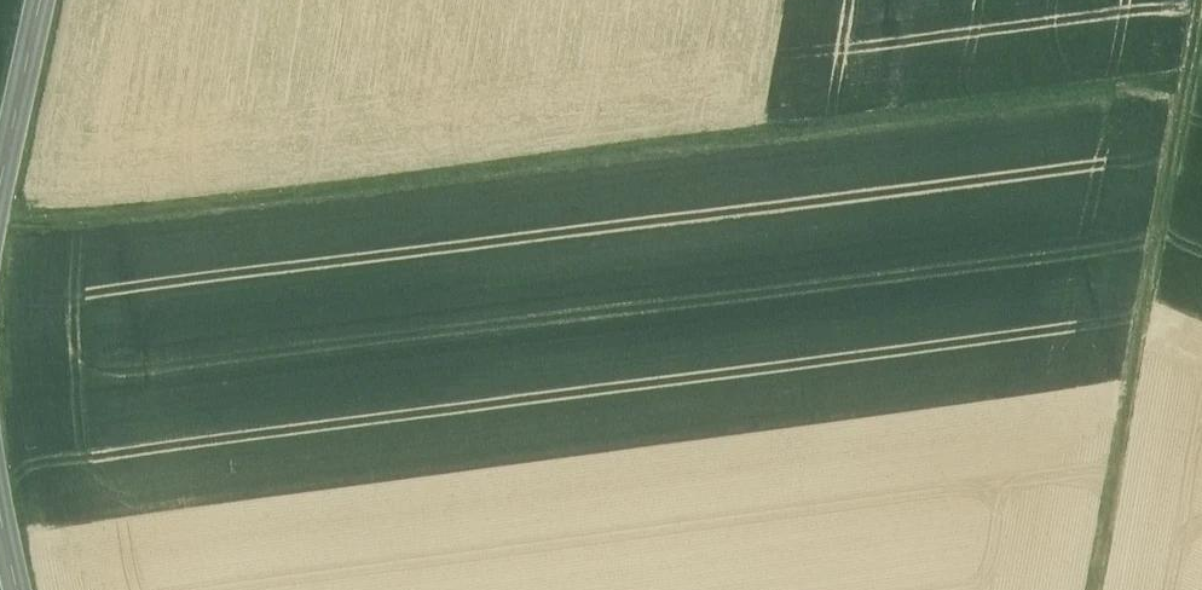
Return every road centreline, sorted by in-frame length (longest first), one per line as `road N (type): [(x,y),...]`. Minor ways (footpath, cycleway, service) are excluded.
road 1 (track): [(0,237),(118,234),(1184,88),(1196,0)]
road 2 (track): [(1103,589),(1184,88)]
road 3 (tertiary): [(0,186),(43,0)]

